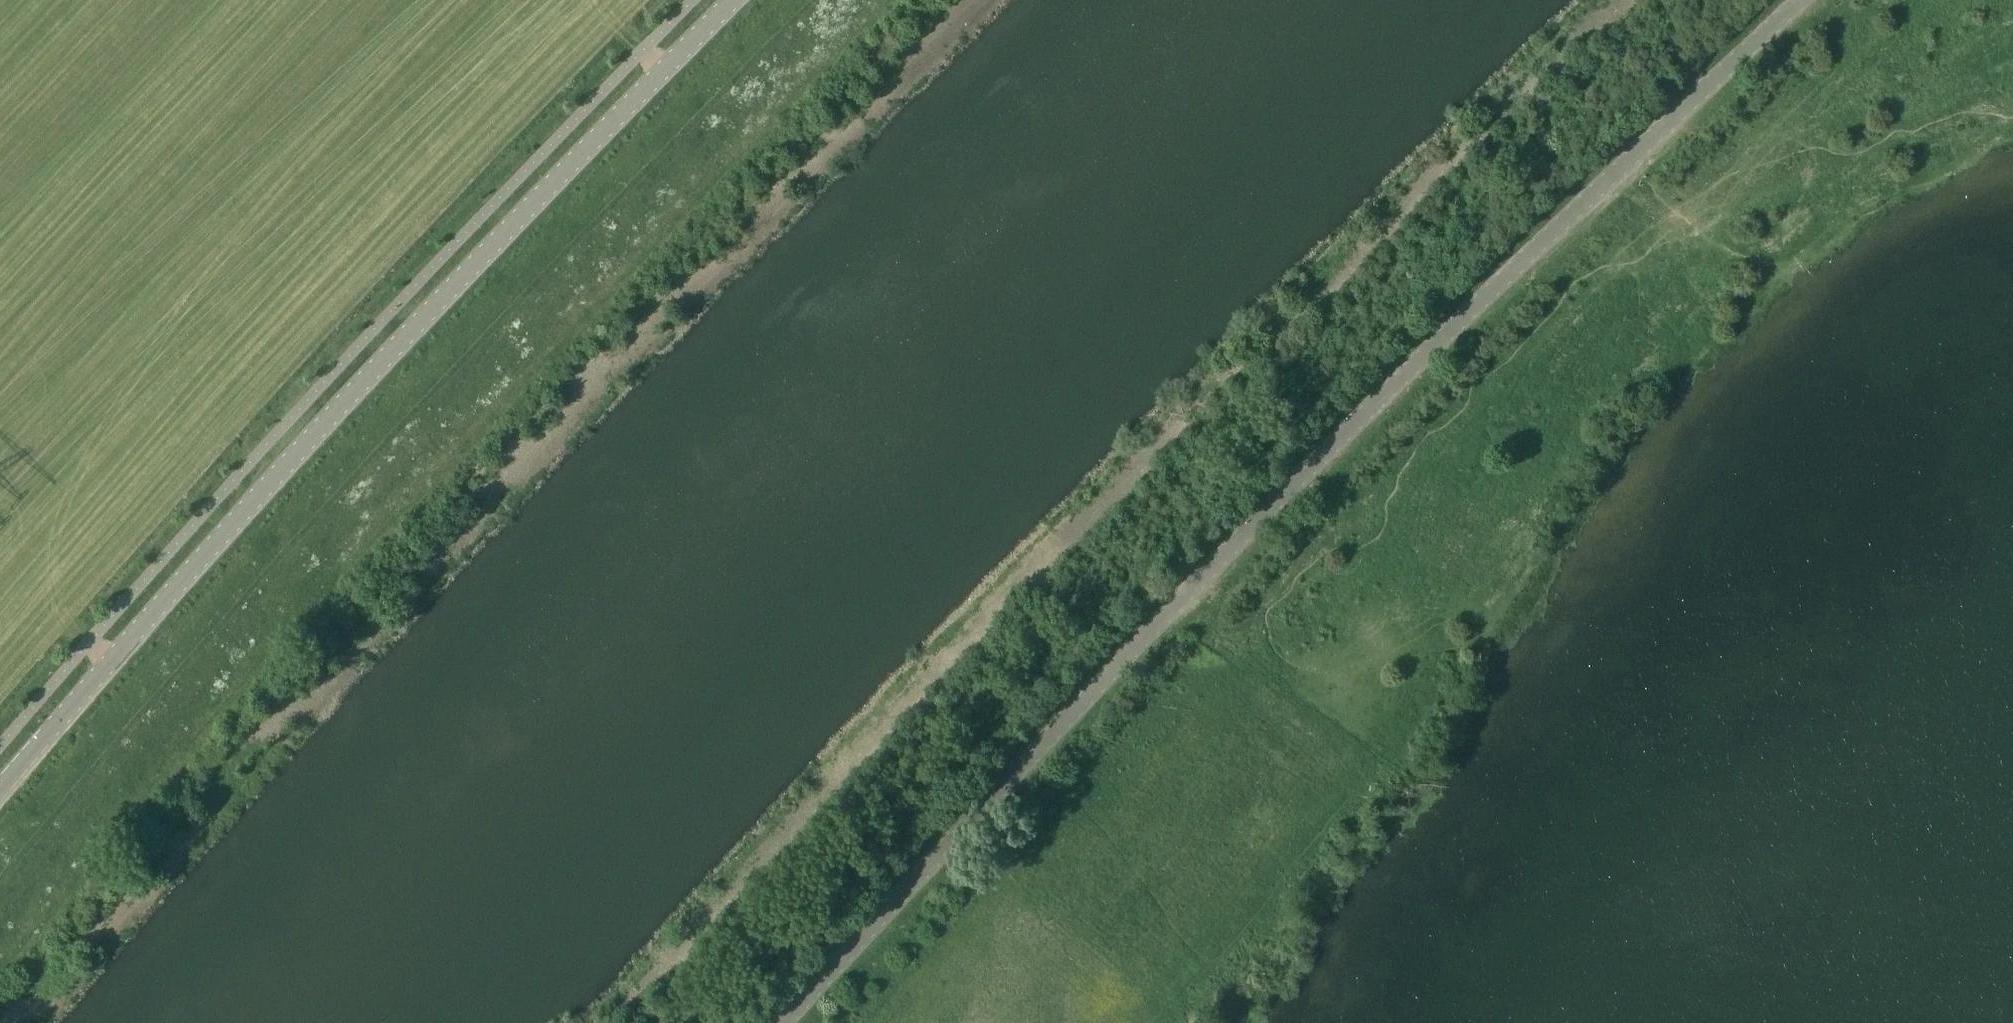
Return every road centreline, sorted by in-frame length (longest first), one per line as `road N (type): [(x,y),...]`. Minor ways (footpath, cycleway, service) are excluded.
road 1 (unclassified): [(784,1022),(1351,428),(1805,0)]
road 2 (tertiary): [(0,789),(405,339),(737,0)]

